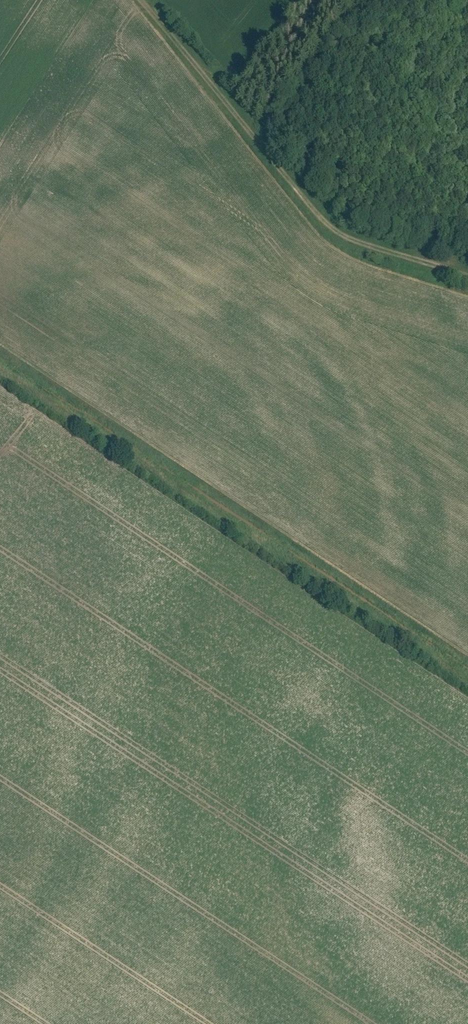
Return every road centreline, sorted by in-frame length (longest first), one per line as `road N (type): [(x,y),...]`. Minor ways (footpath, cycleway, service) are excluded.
road 1 (track): [(467,274),(318,218),(137,0)]

